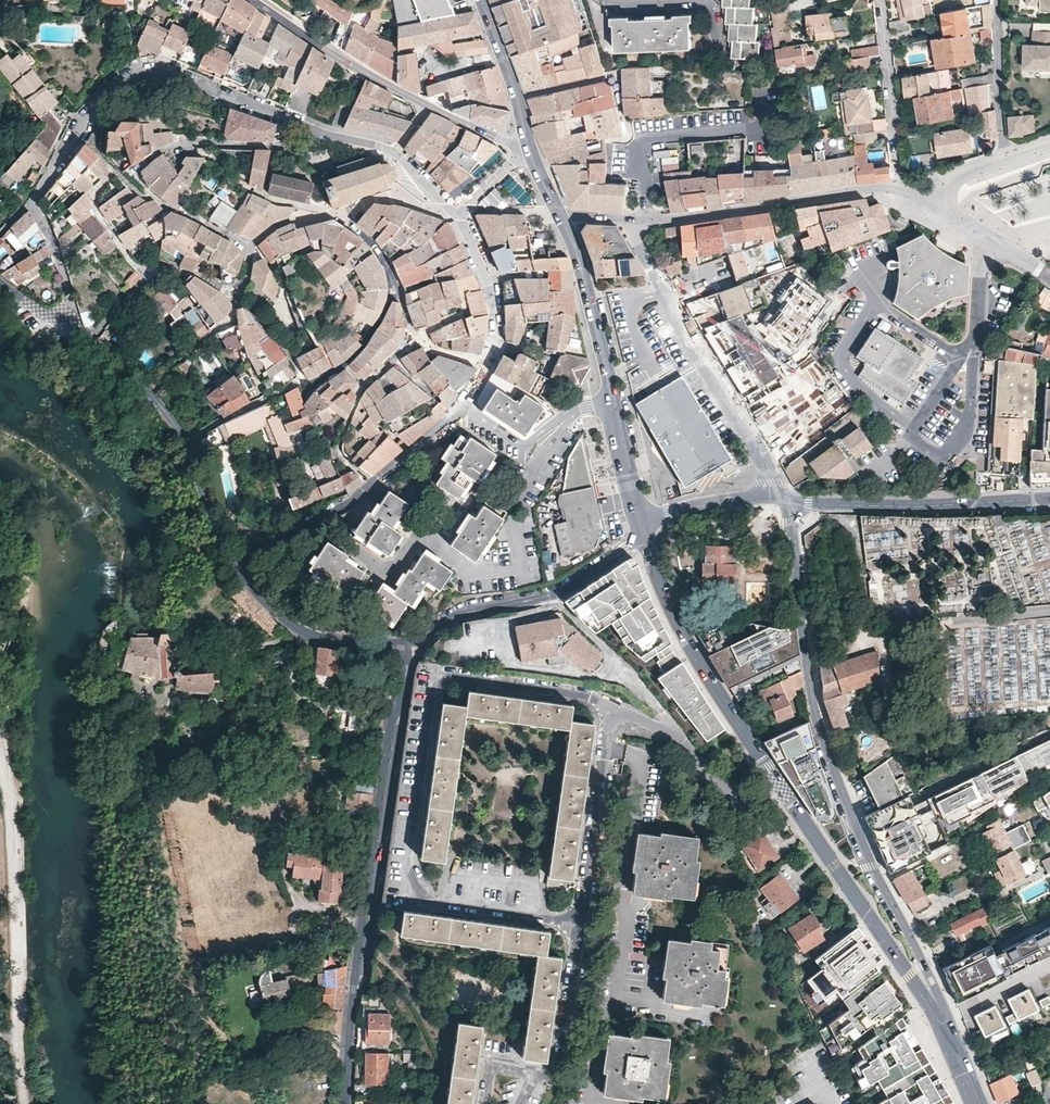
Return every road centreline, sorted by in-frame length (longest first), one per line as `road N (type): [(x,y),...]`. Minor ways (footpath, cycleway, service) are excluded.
road 1 (secondary): [(958,1047),(708,672),(642,533)]
road 2 (tertiary): [(958,1047),(827,757),(781,496)]
road 3 (residential): [(346,1103),(353,991),(404,661),(393,643)]
road 4 (residential): [(781,496),(636,239),(640,221)]
road 5 (residential): [(233,558),(166,409),(71,317)]
road 6 (residential): [(71,317),(64,270),(34,199),(94,111),(139,73)]
road 7 (residential): [(233,558),(346,504),(421,448),(463,404)]
road 8 (residential): [(642,533),(572,587),(393,643)]
road 9 (tertiary): [(1049,500),(867,505),(781,496)]
road 10 (residential): [(139,73),(168,74),(338,138),(394,150)]
road 11 (residential): [(640,221),(874,187),(899,190)]
road 12 (secondary): [(642,533),(586,282)]
road 13 (residential): [(257,0),(428,104)]
road 14 (residential): [(393,643),(328,638),(281,618),(233,558)]
road 15 (residential): [(881,0),(899,190)]
road 16 (residential): [(0,14),(126,16),(139,73)]
road 17 (residential): [(454,209),(491,292),(494,350),(485,364)]
road 18 (residential): [(1006,158),(998,0)]
road 19 (residential): [(915,425),(916,438),(938,454),(951,452),(972,412),(971,356)]
road 20 (tertiary): [(781,496),(708,503),(670,513),(642,533)]
road 21 (residential): [(991,238),(971,356)]

